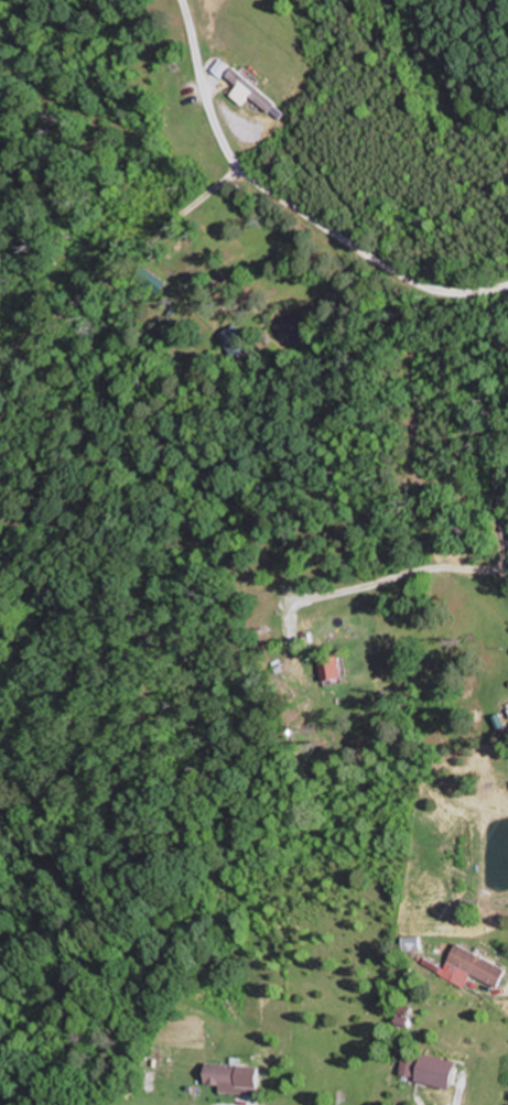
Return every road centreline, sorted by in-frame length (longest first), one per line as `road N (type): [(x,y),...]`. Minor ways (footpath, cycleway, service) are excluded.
road 1 (residential): [(507,287),(433,289),(245,173),(212,116),(181,0)]
road 2 (residential): [(245,173),(191,206),(143,258),(0,360)]
road 3 (residential): [(507,574),(421,571),(298,599)]
road 4 (residential): [(507,574),(491,508),(507,448)]

